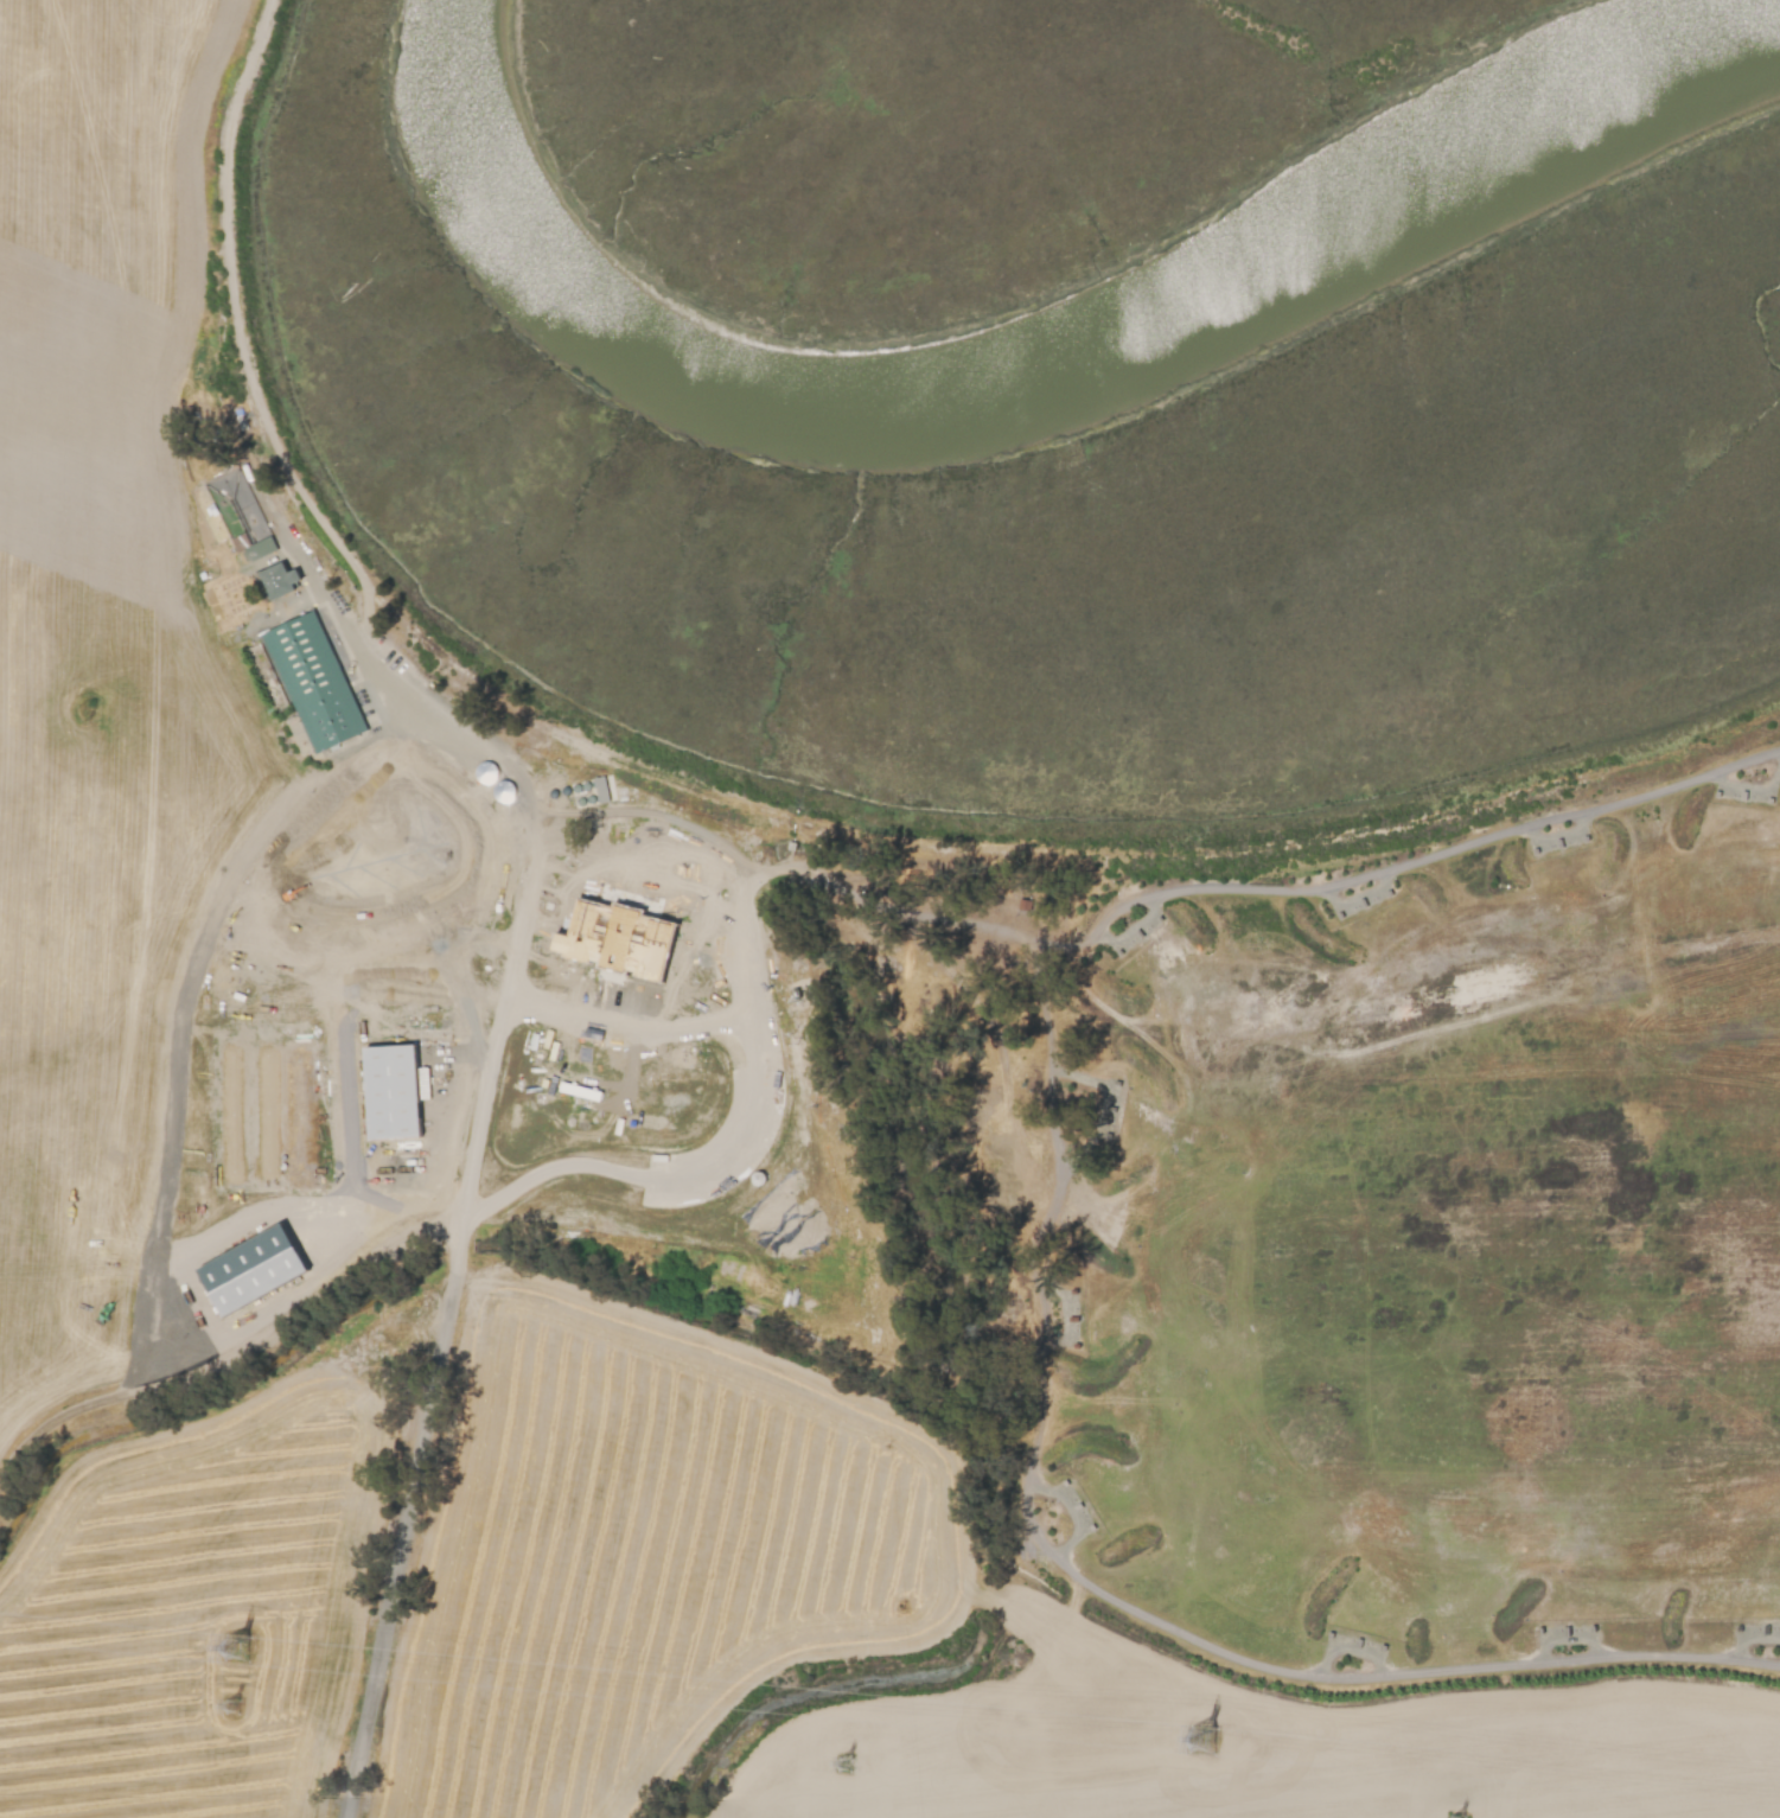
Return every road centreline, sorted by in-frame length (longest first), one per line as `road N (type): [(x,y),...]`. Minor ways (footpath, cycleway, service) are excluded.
road 1 (residential): [(1779,1670),(1657,1653),(1335,1679),(1172,1633),(1042,1548),(1025,1488),(1045,1364),(1044,1306),(1029,1251),(1064,1184),(1046,1099),(1051,1046),(1040,983),(1058,955),(1080,948)]
road 2 (residential): [(481,1105),(510,1004),(546,805),(525,779),(483,749),(419,726),(390,701),(372,670),(368,595),(283,474),(218,269),(211,90),(242,0)]
road 3 (residential): [(1080,948),(1108,914),(1137,901),(1191,888),(1331,889),(1779,747)]
road 4 (residential): [(510,1004),(555,1018),(748,1034),(736,980),(735,910),(747,888),(791,868),(942,921),(1080,948)]
road 5 (residential): [(344,1817),(481,1105)]

